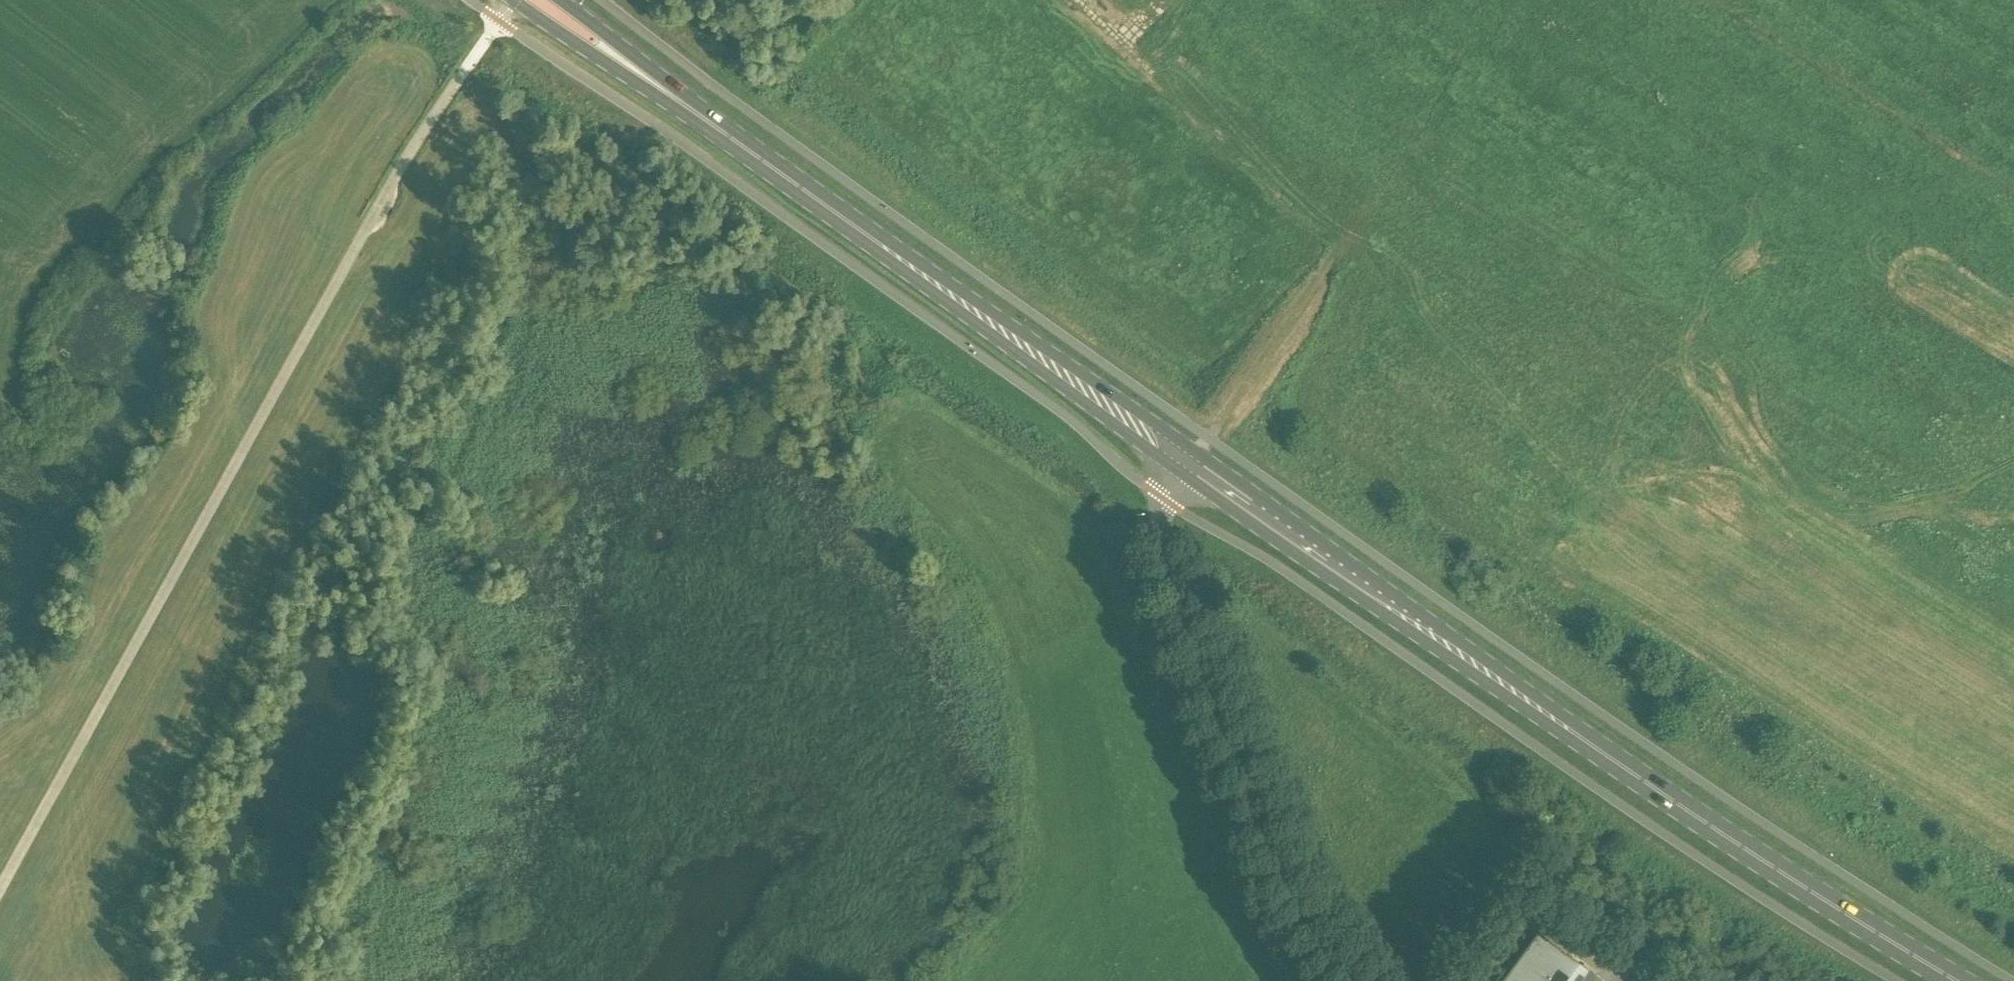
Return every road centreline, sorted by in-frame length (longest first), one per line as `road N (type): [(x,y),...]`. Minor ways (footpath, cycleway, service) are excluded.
road 1 (primary): [(1959,980),(1720,832),(1189,464)]
road 2 (primary): [(1189,464),(537,0)]
road 3 (unclassified): [(1349,980),(1317,943),(1161,547),(1165,500),(1189,464)]

